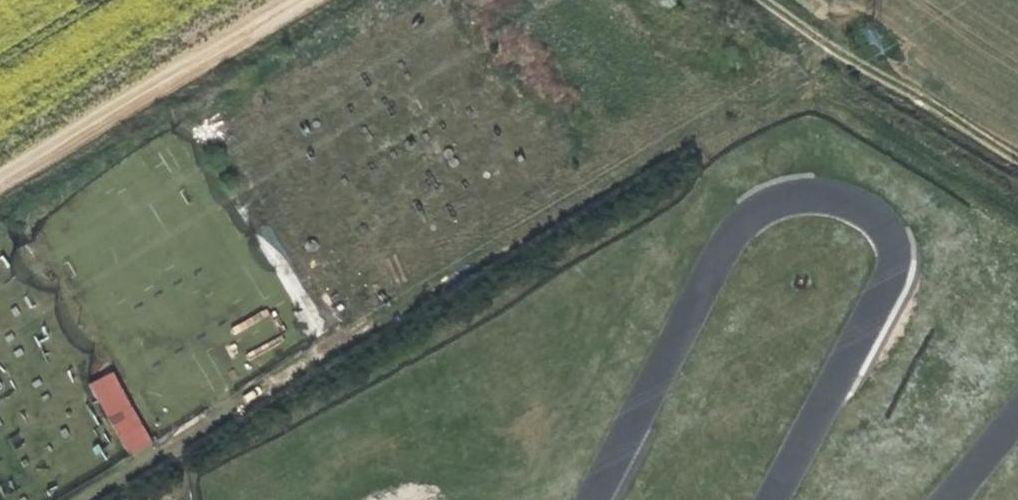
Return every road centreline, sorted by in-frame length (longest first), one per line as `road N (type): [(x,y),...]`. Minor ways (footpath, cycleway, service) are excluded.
road 1 (track): [(0,181),(303,0)]
road 2 (track): [(1017,152),(787,0)]

